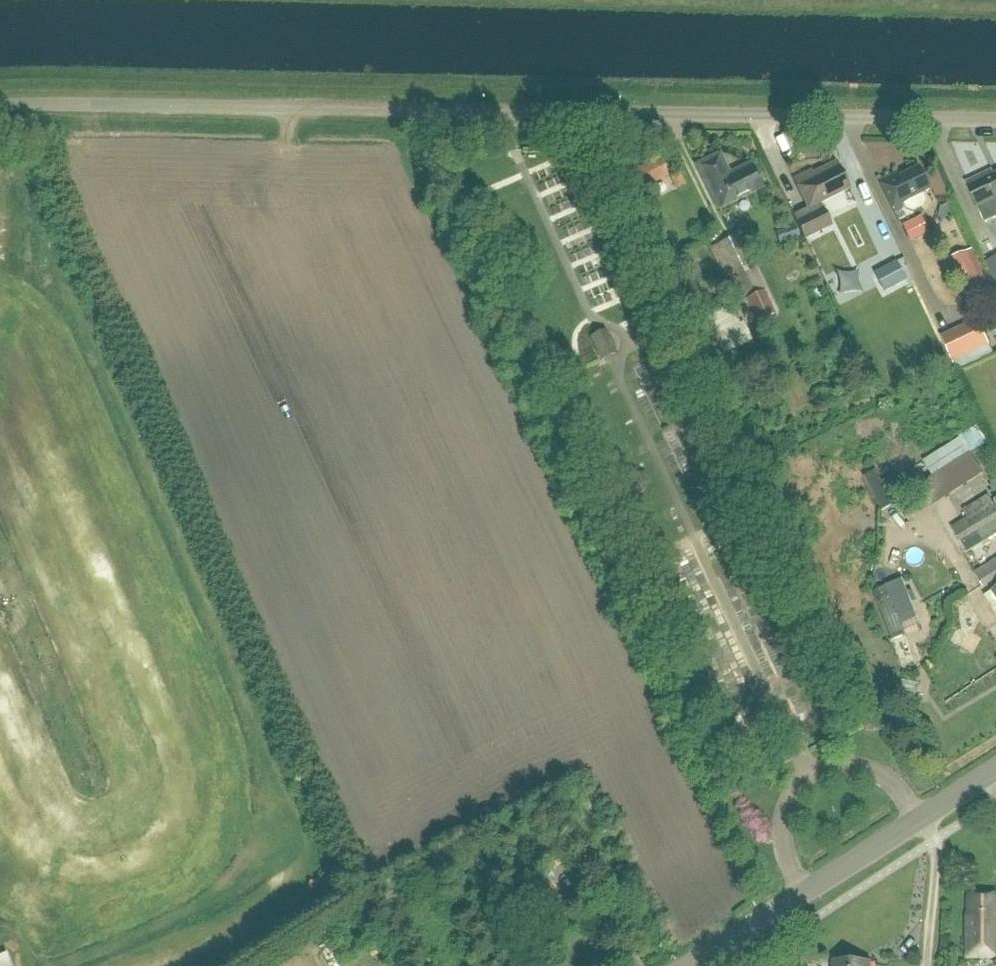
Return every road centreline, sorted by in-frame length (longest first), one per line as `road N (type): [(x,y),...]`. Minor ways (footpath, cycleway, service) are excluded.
road 1 (unclassified): [(0,107),(995,120)]
road 2 (tertiary): [(690,965),(995,770)]

